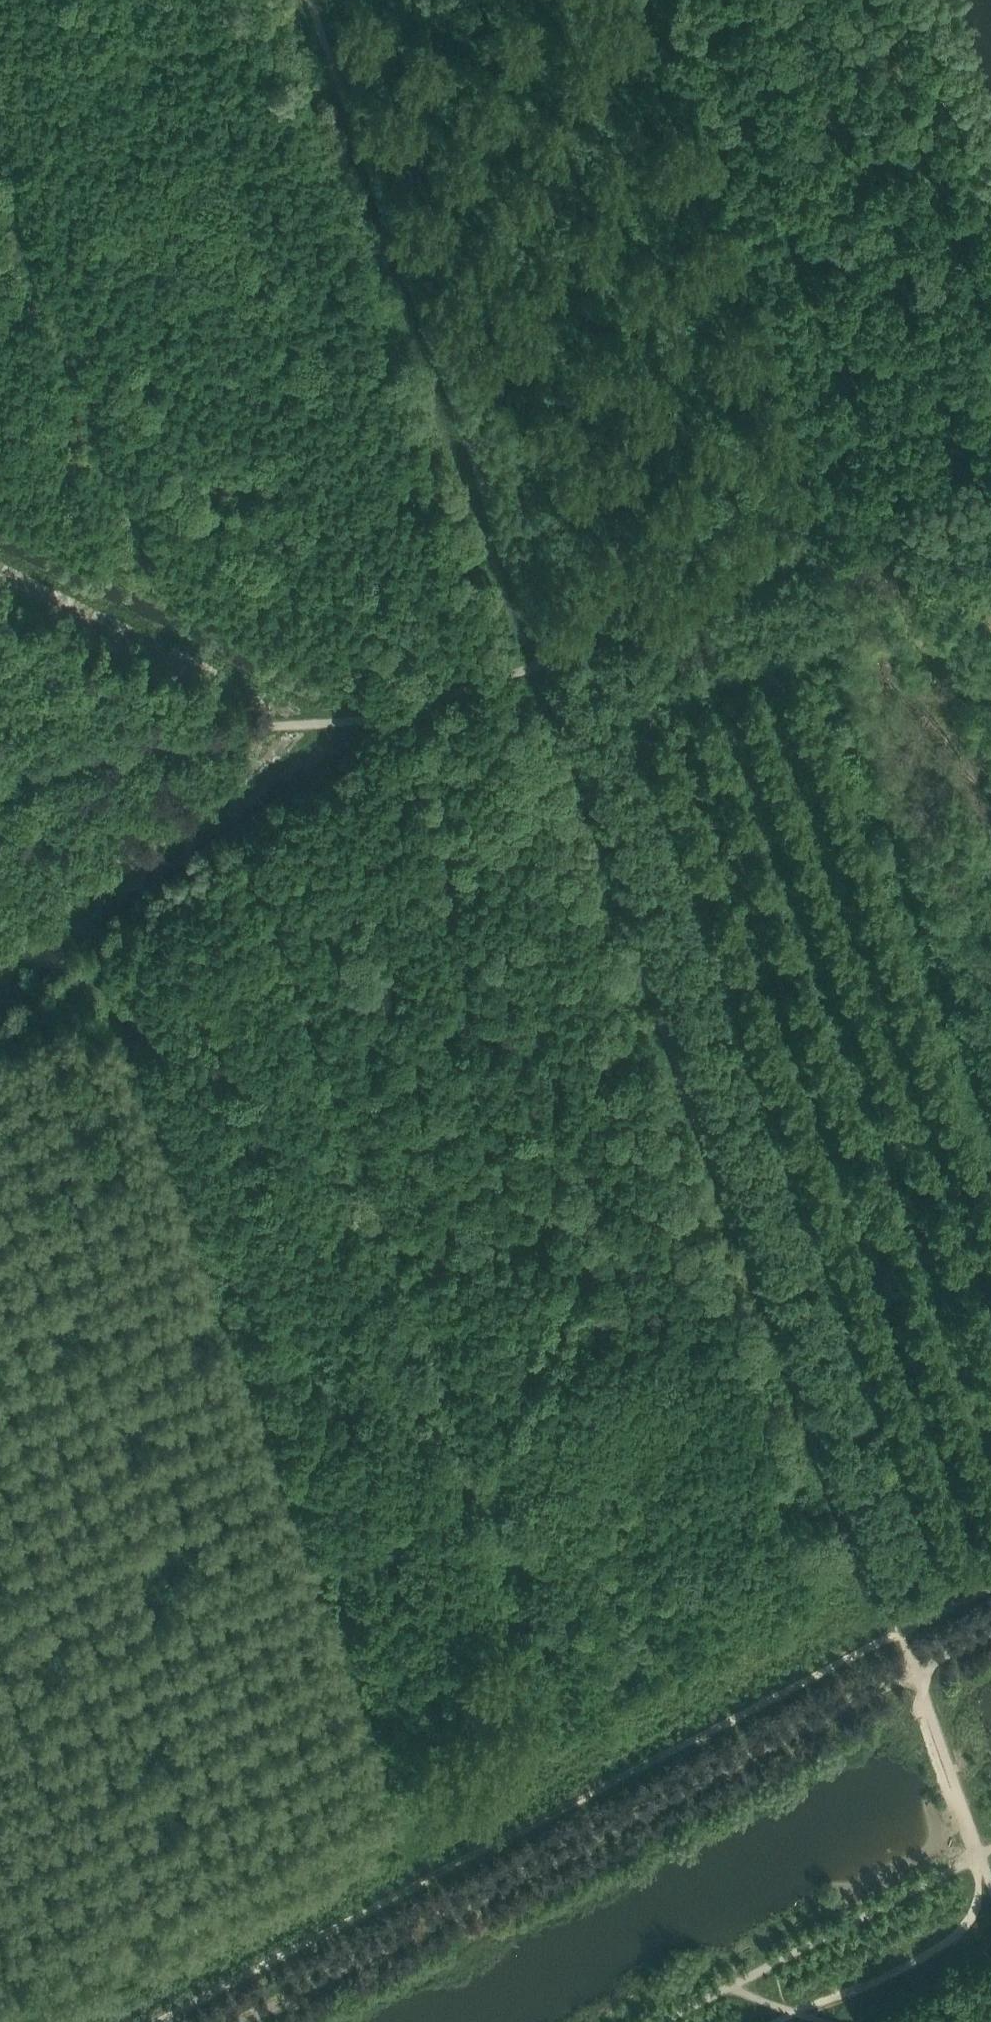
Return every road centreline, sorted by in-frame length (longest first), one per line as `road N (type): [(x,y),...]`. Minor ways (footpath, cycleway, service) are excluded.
road 1 (track): [(722,2021),(987,1889)]

